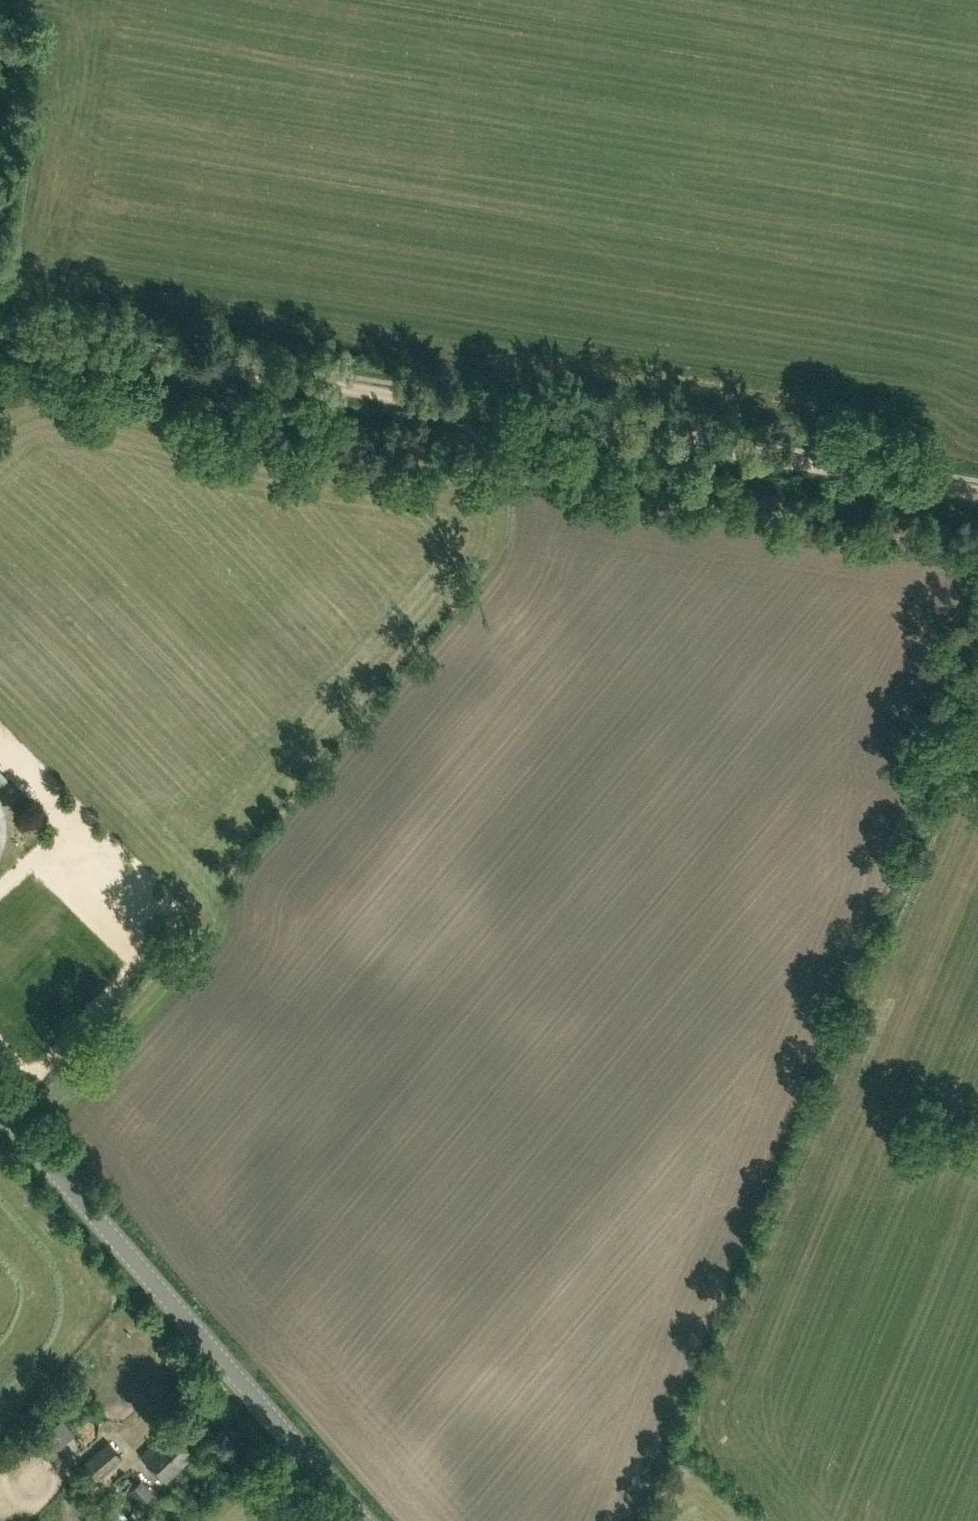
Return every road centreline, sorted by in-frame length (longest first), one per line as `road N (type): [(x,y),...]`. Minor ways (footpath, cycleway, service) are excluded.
road 1 (track): [(0,330),(977,492)]
road 2 (unclassified): [(351,1520),(0,1126)]

